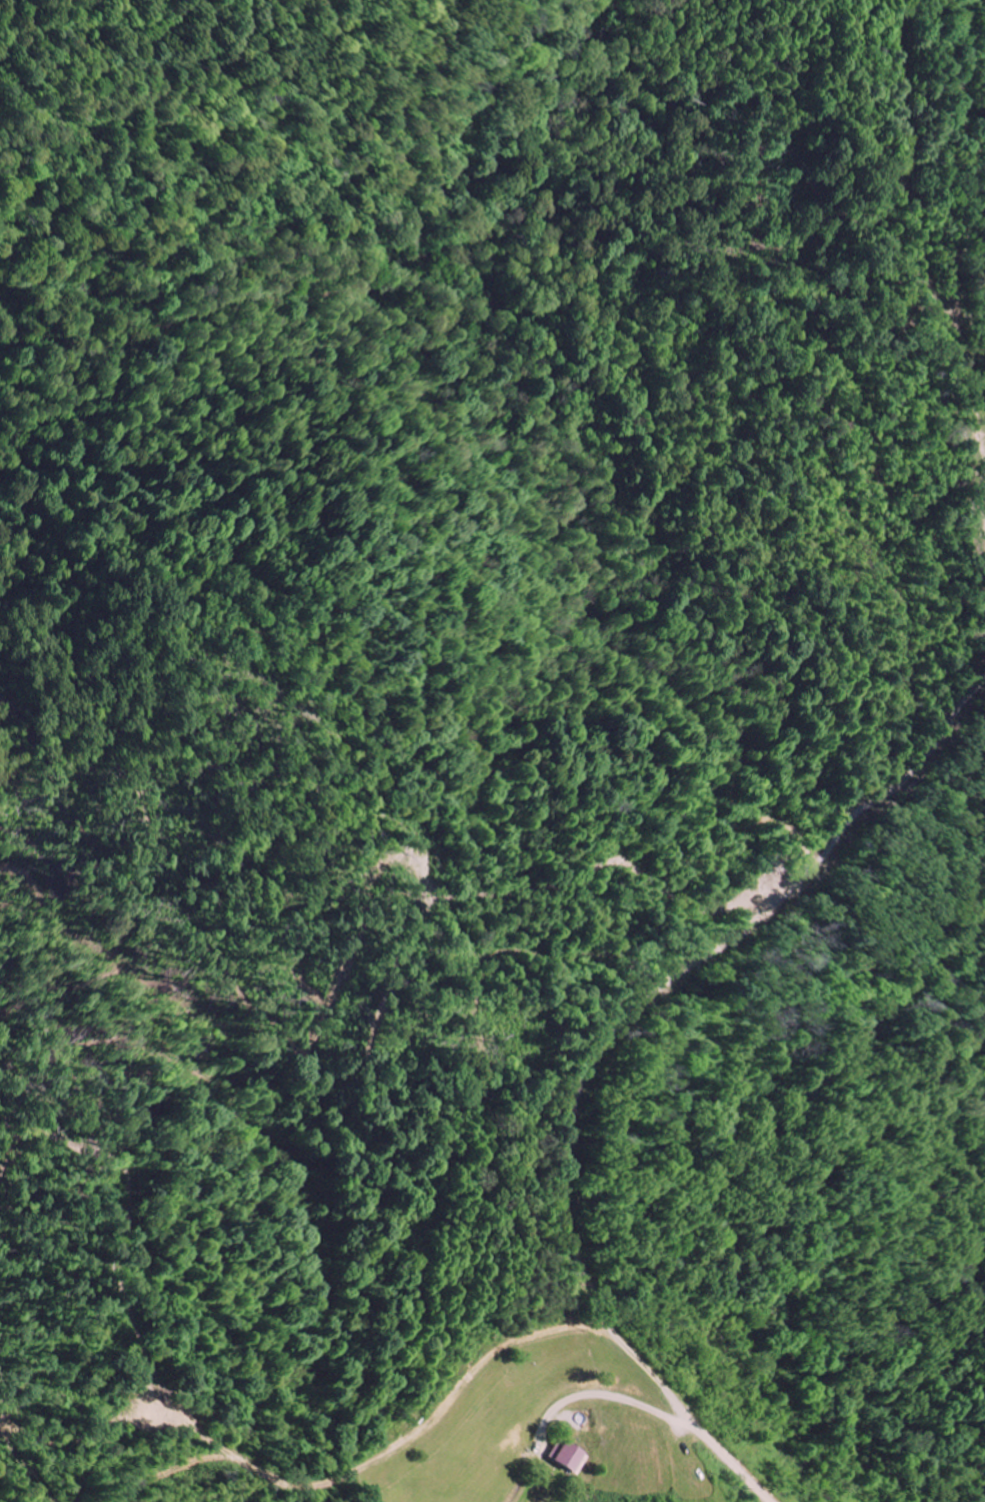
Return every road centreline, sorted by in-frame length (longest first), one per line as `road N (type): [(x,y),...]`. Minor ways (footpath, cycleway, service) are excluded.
road 1 (residential): [(778,1501),(608,1324),(569,1206),(577,1103),(612,1033),(660,981),(700,950),(756,924),(811,876),(984,681)]

